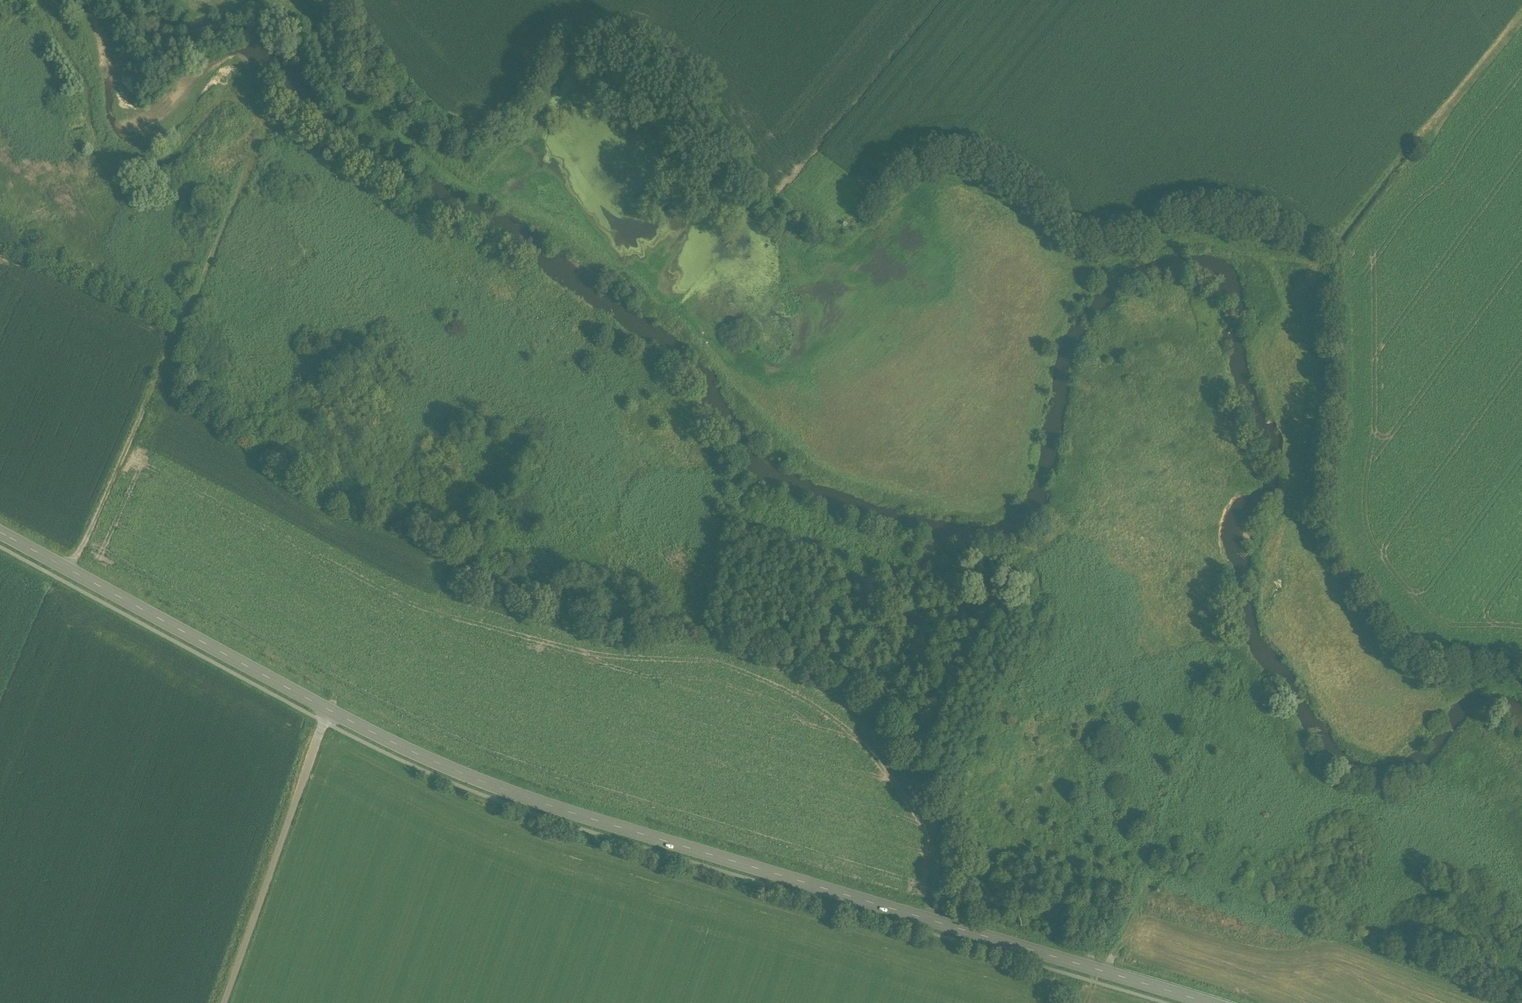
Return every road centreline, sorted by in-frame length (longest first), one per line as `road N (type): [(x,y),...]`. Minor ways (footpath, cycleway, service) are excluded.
road 1 (tertiary): [(328,710),(494,786),(1206,1002)]
road 2 (track): [(72,572),(254,158)]
road 3 (tertiary): [(0,533),(328,710)]
road 4 (track): [(1521,18),(1333,253),(1314,265)]
road 5 (unclassified): [(328,710),(223,1002)]

